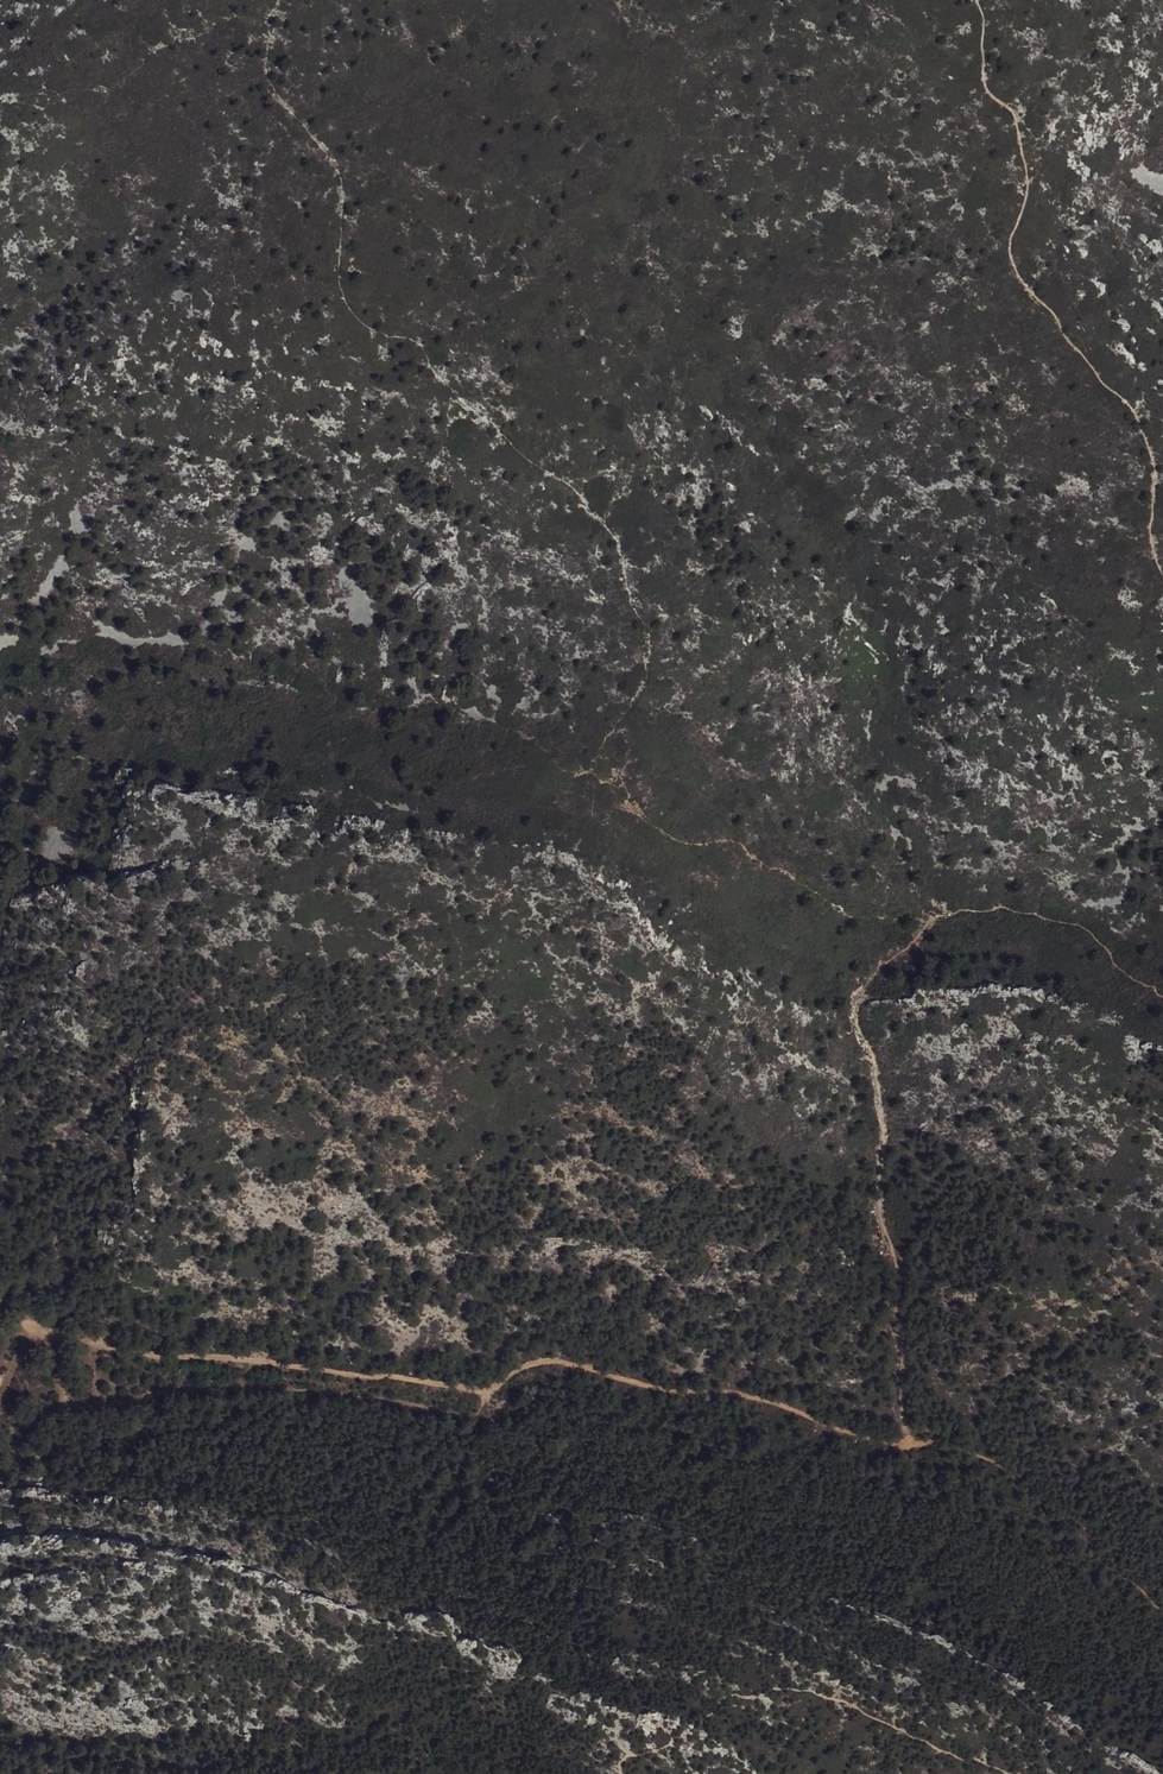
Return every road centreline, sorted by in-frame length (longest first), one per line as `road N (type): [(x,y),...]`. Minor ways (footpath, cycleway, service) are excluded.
road 1 (track): [(0,1320),(109,1346),(489,1394),(530,1364),(564,1362),(680,1393),(747,1392),(872,1439),(917,1442)]
road 2 (track): [(277,0),(265,61),(274,89),(311,127),(338,172),(341,289),(366,325),(421,341),(447,392),(589,514)]

